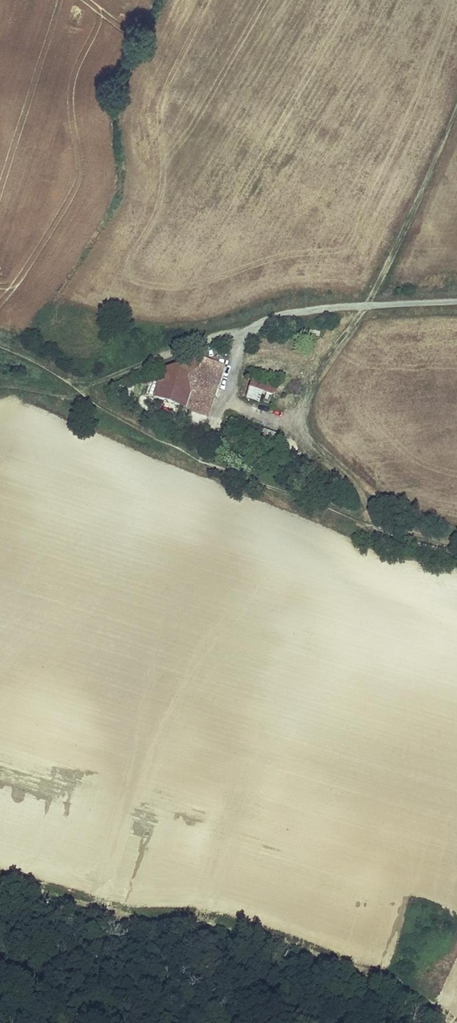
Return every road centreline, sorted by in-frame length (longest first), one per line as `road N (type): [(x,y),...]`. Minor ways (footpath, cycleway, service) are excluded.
road 1 (track): [(296,493),(201,462),(106,413),(82,391)]
road 2 (unclassified): [(239,331),(305,310),(456,301)]
road 3 (track): [(368,305),(456,113)]
road 4 (track): [(296,493),(375,530),(456,551)]
road 5 (track): [(239,331),(82,391)]

